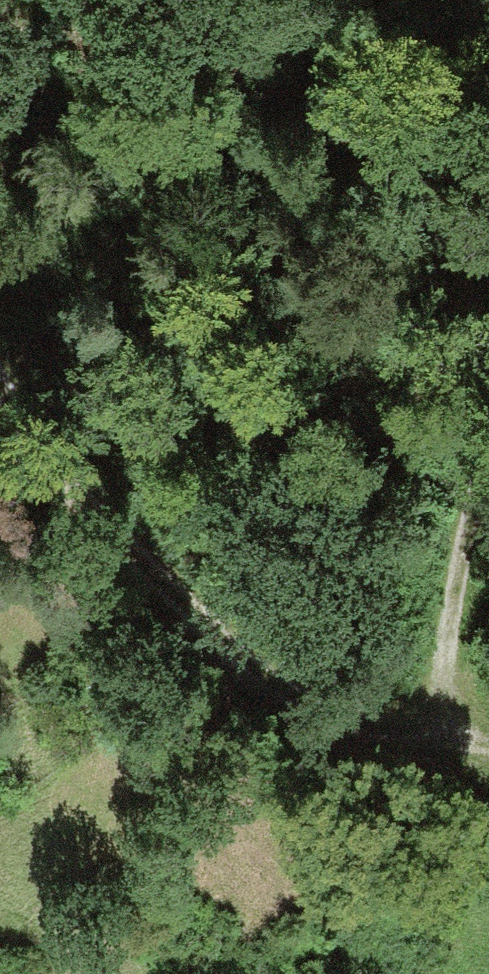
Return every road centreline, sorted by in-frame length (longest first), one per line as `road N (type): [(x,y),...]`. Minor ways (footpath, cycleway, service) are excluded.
road 1 (track): [(0,359),(134,565),(287,679),(440,739),(488,740)]
road 2 (track): [(440,739),(462,484),(488,374)]

